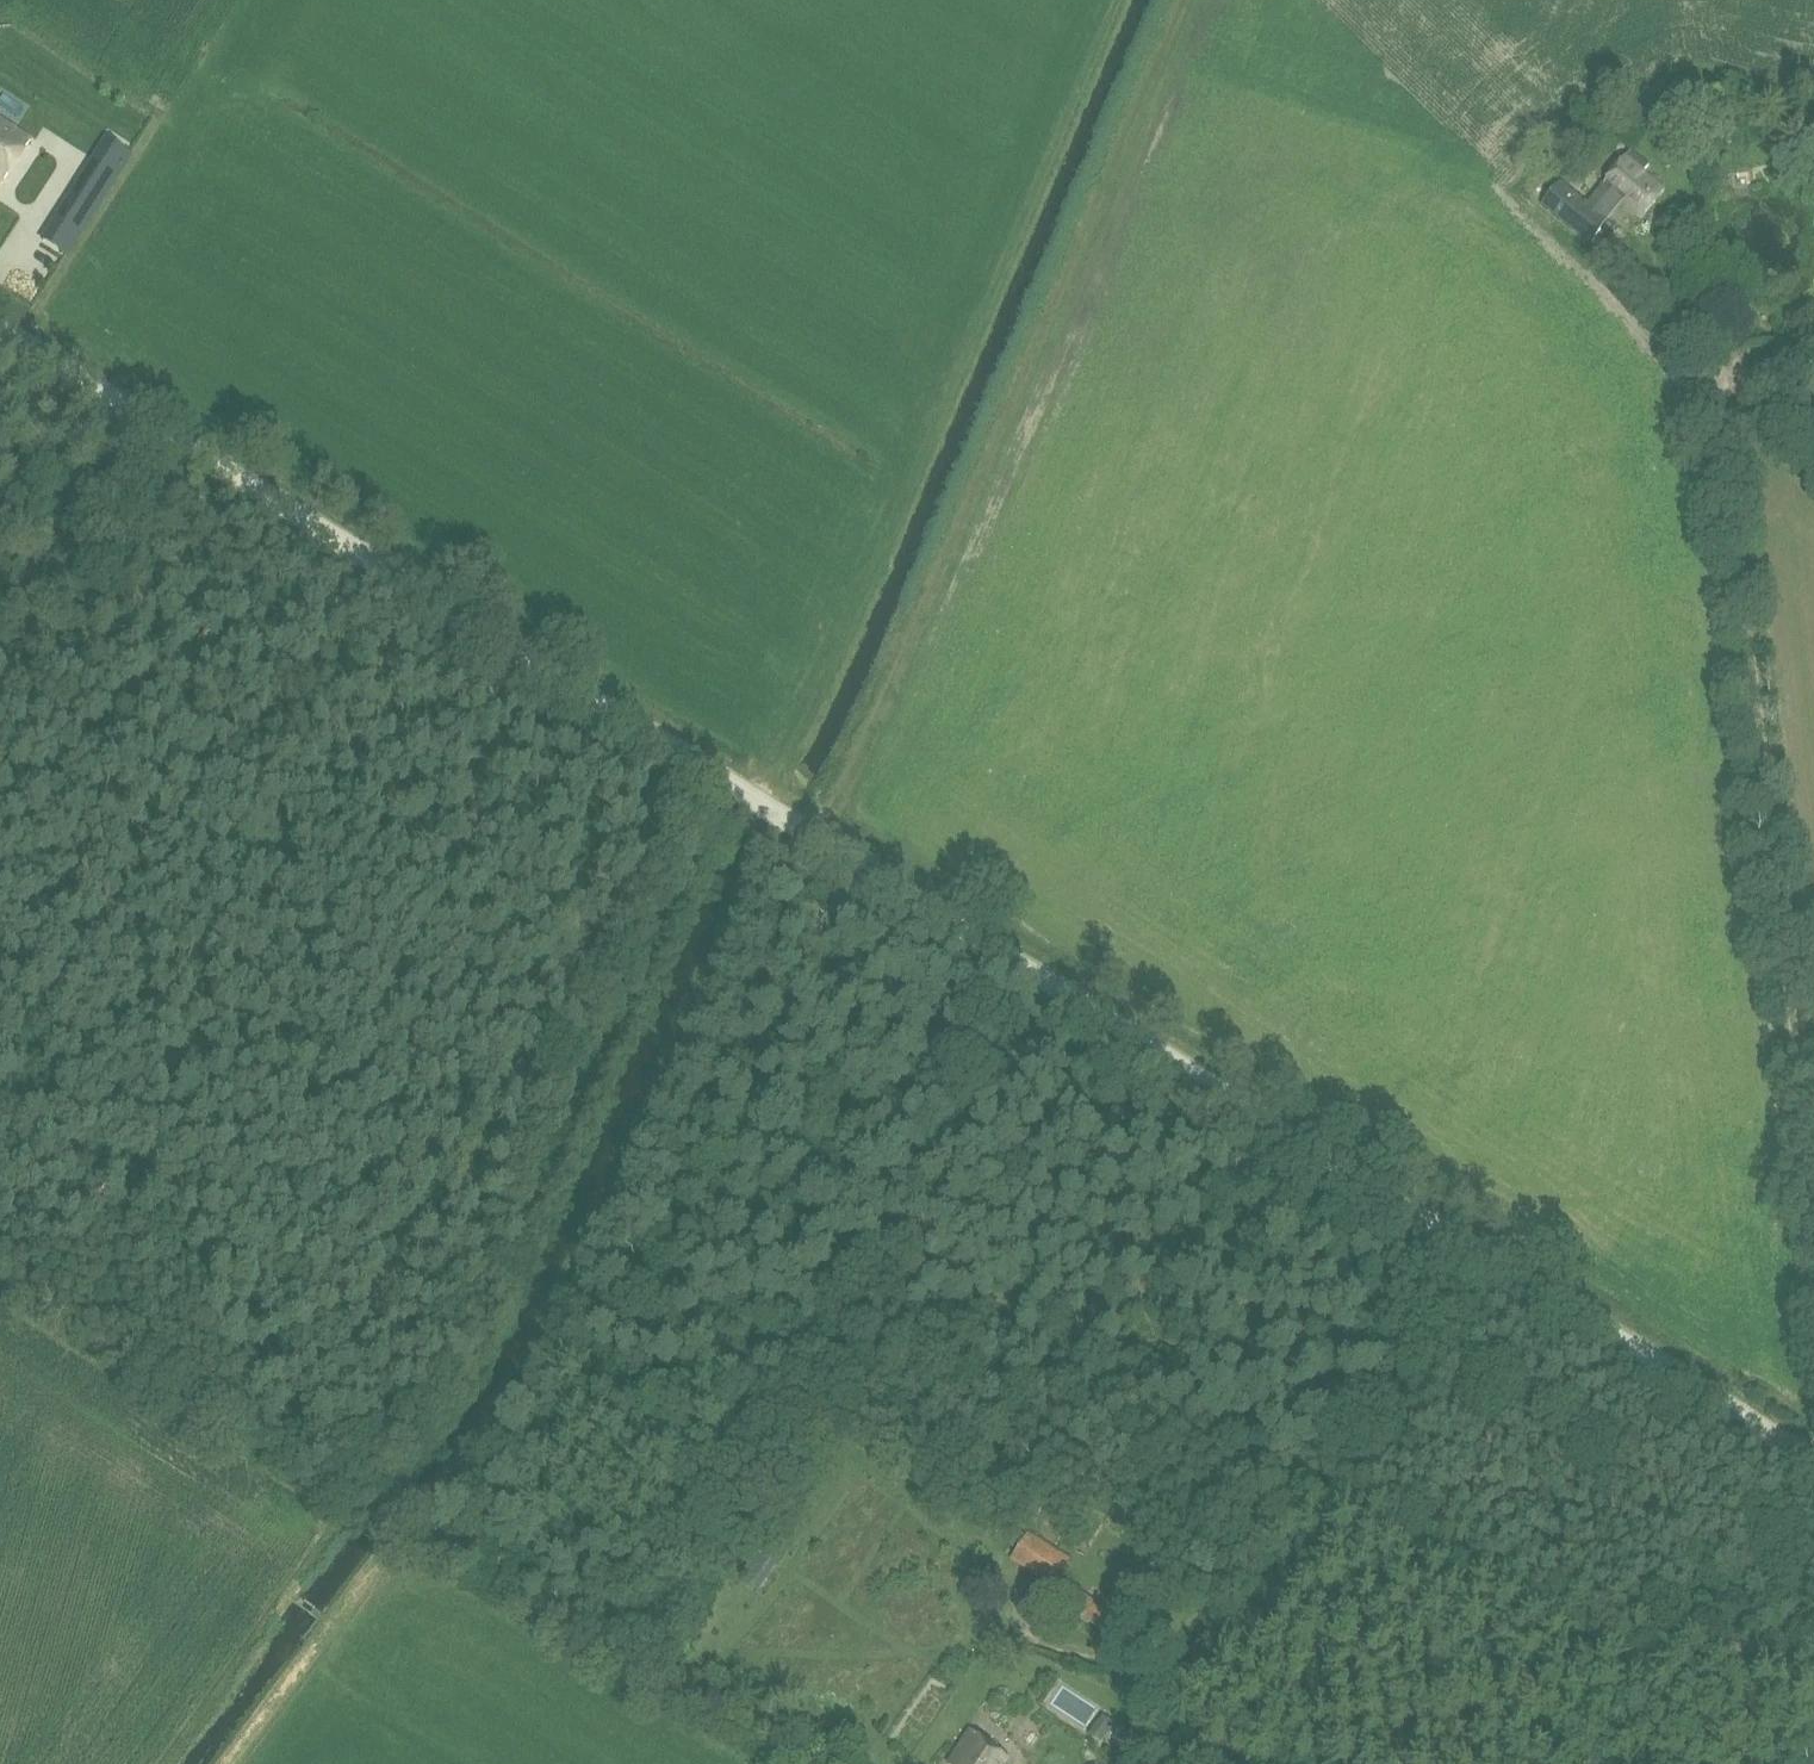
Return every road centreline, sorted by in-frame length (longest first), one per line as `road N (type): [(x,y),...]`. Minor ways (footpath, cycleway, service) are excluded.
road 1 (tertiary): [(1460,1217),(0,312)]
road 2 (unclassified): [(1813,1134),(1720,366)]
road 3 (unclassified): [(1189,1603),(1460,1217)]
road 4 (tertiary): [(1813,1454),(1460,1217)]

